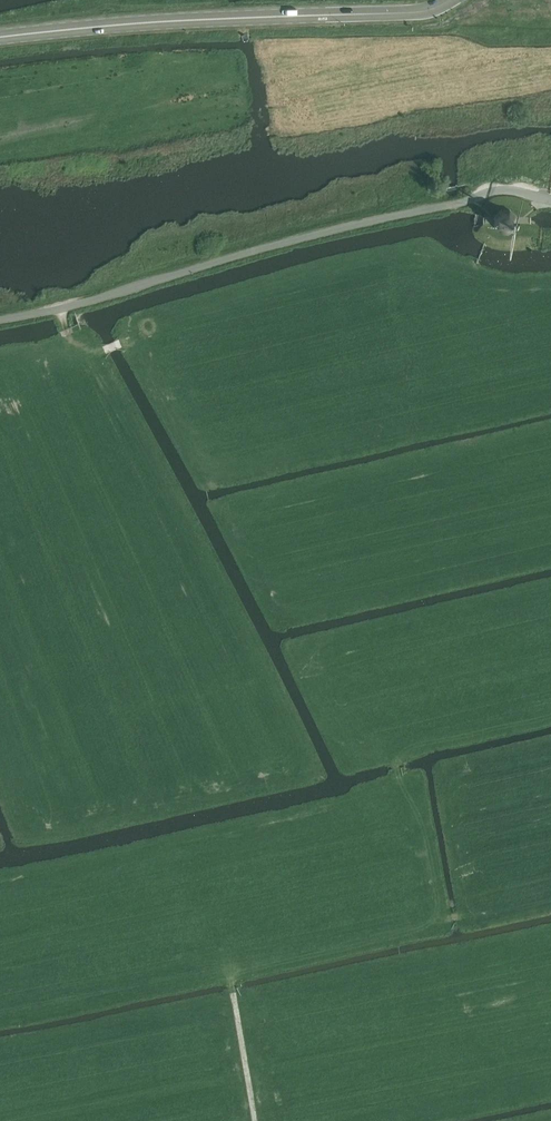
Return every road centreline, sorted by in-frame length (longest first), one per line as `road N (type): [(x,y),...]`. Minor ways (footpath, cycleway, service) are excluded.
road 1 (residential): [(0,320),(488,192),(550,201)]
road 2 (secondary): [(0,37),(415,13),(451,0)]
road 3 (track): [(220,943),(255,1120)]

